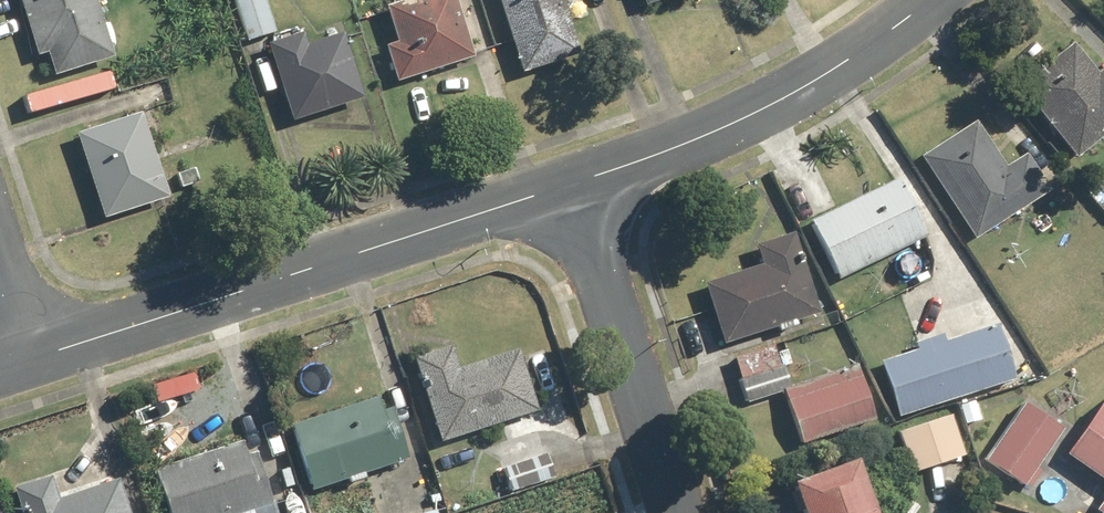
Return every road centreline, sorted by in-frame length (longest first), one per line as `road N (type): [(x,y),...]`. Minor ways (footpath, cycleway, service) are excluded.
road 1 (residential): [(577,184),(40,355)]
road 2 (residential): [(931,0),(817,81),(724,130),(577,184)]
road 3 (residential): [(684,512),(577,184)]
road 4 (residential): [(0,237),(40,355)]

